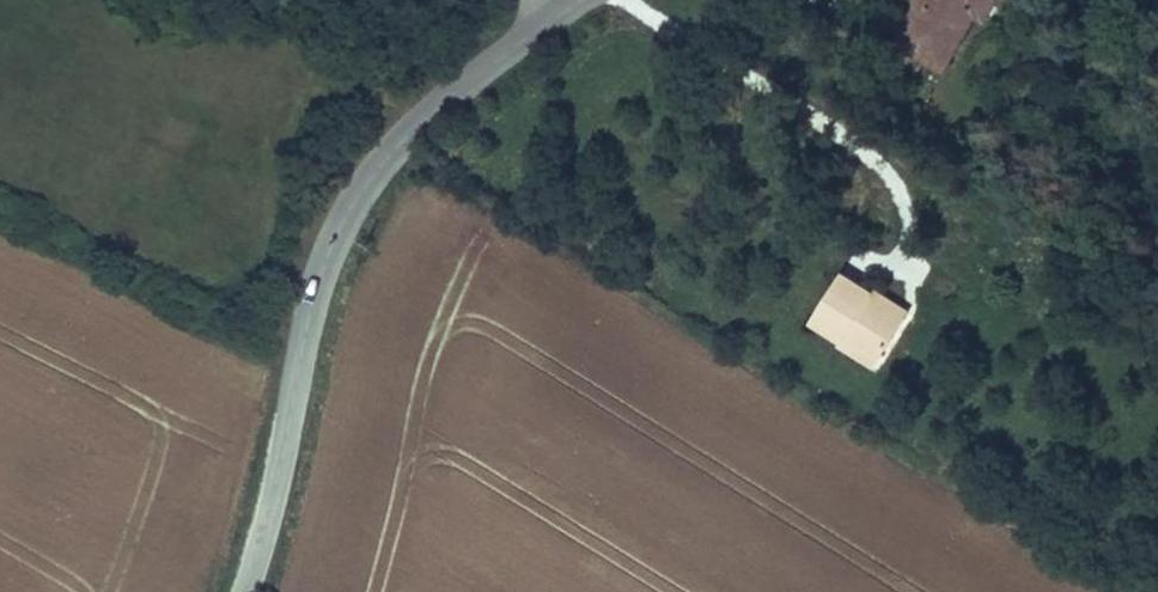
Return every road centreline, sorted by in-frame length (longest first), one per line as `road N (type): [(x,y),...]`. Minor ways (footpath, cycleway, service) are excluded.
road 1 (tertiary): [(241,591),(265,517),(313,285),(345,214),(424,115),(554,13)]

